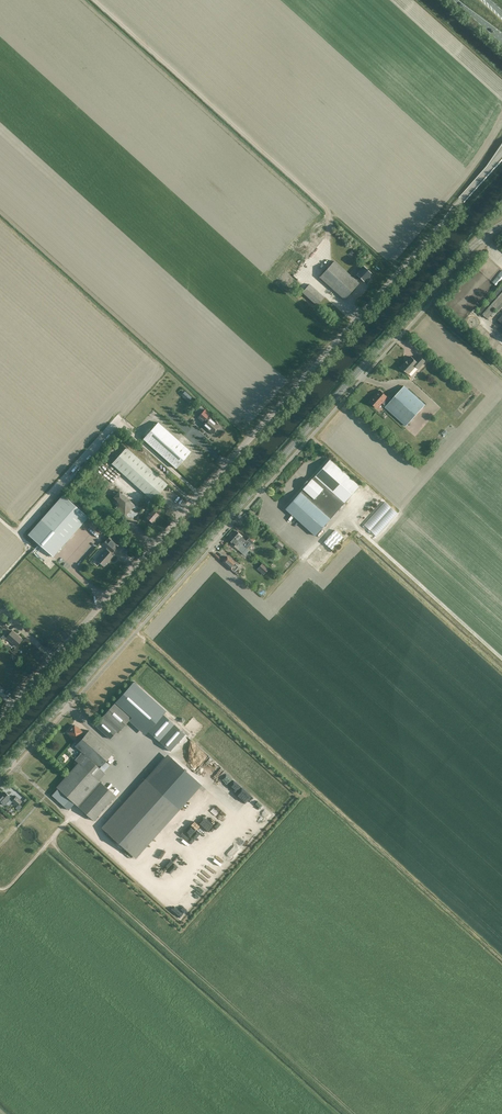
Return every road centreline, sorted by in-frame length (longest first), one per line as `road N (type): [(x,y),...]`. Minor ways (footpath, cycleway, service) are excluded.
road 1 (unclassified): [(0,716),(501,155)]
road 2 (tertiary): [(0,771),(491,231)]
road 3 (track): [(357,320),(311,277),(327,256),(327,209),(96,0)]
road 4 (track): [(255,486),(316,543),(342,516),(501,659)]
road 5 (track): [(20,536),(121,424),(199,494)]

